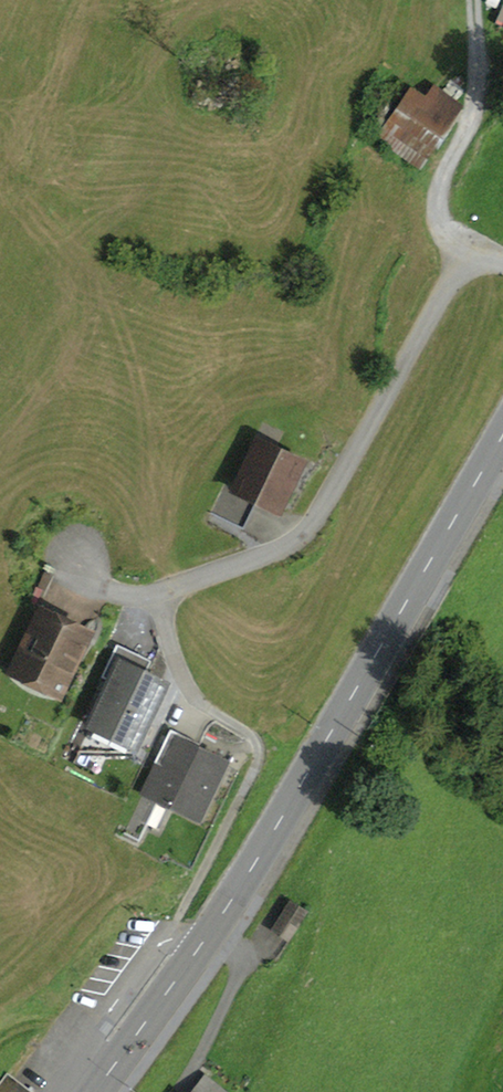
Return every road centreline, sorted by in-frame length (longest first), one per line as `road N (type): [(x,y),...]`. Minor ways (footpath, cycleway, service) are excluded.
road 1 (primary): [(502,435),(270,837),(92,1091)]
road 2 (residential): [(502,263),(475,253),(450,281),(302,534),(164,589),(133,594),(74,578)]

